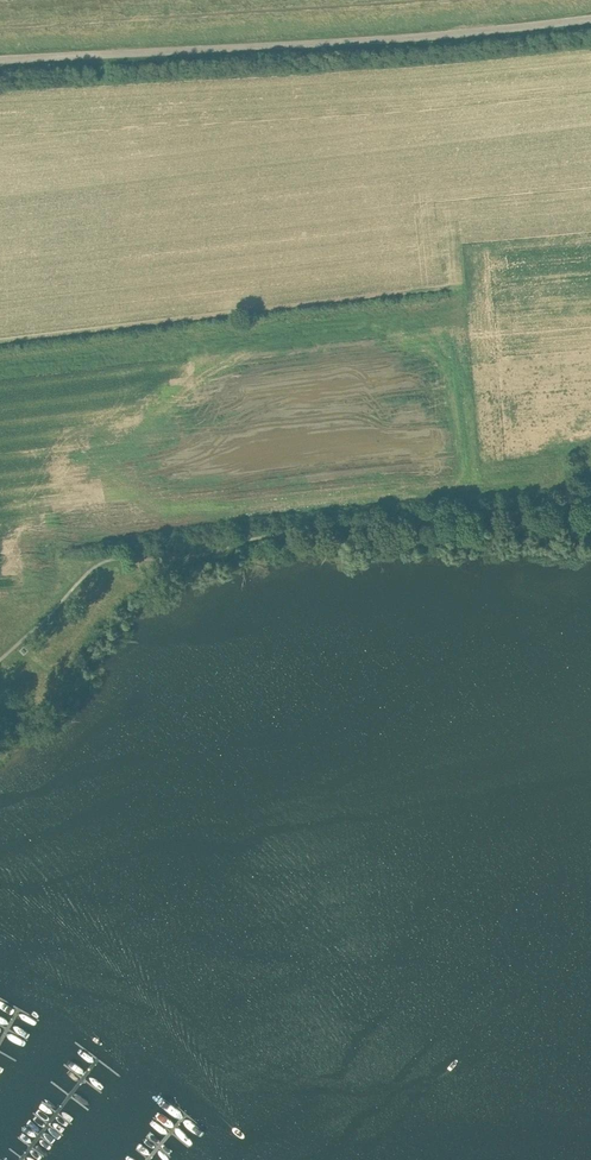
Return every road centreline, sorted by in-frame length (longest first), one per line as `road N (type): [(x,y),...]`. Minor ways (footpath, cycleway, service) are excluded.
road 1 (unclassified): [(0,60),(415,39),(590,20)]

